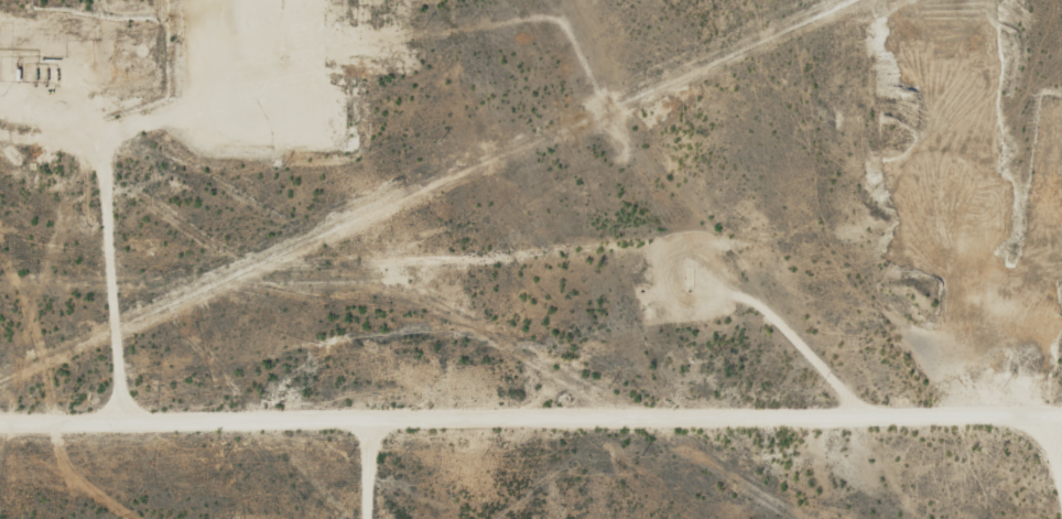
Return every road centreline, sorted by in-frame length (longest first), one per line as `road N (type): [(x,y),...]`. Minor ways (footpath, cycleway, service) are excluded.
road 1 (track): [(1061,241),(621,268),(304,273),(0,128)]
road 2 (residential): [(0,429),(1061,424)]

